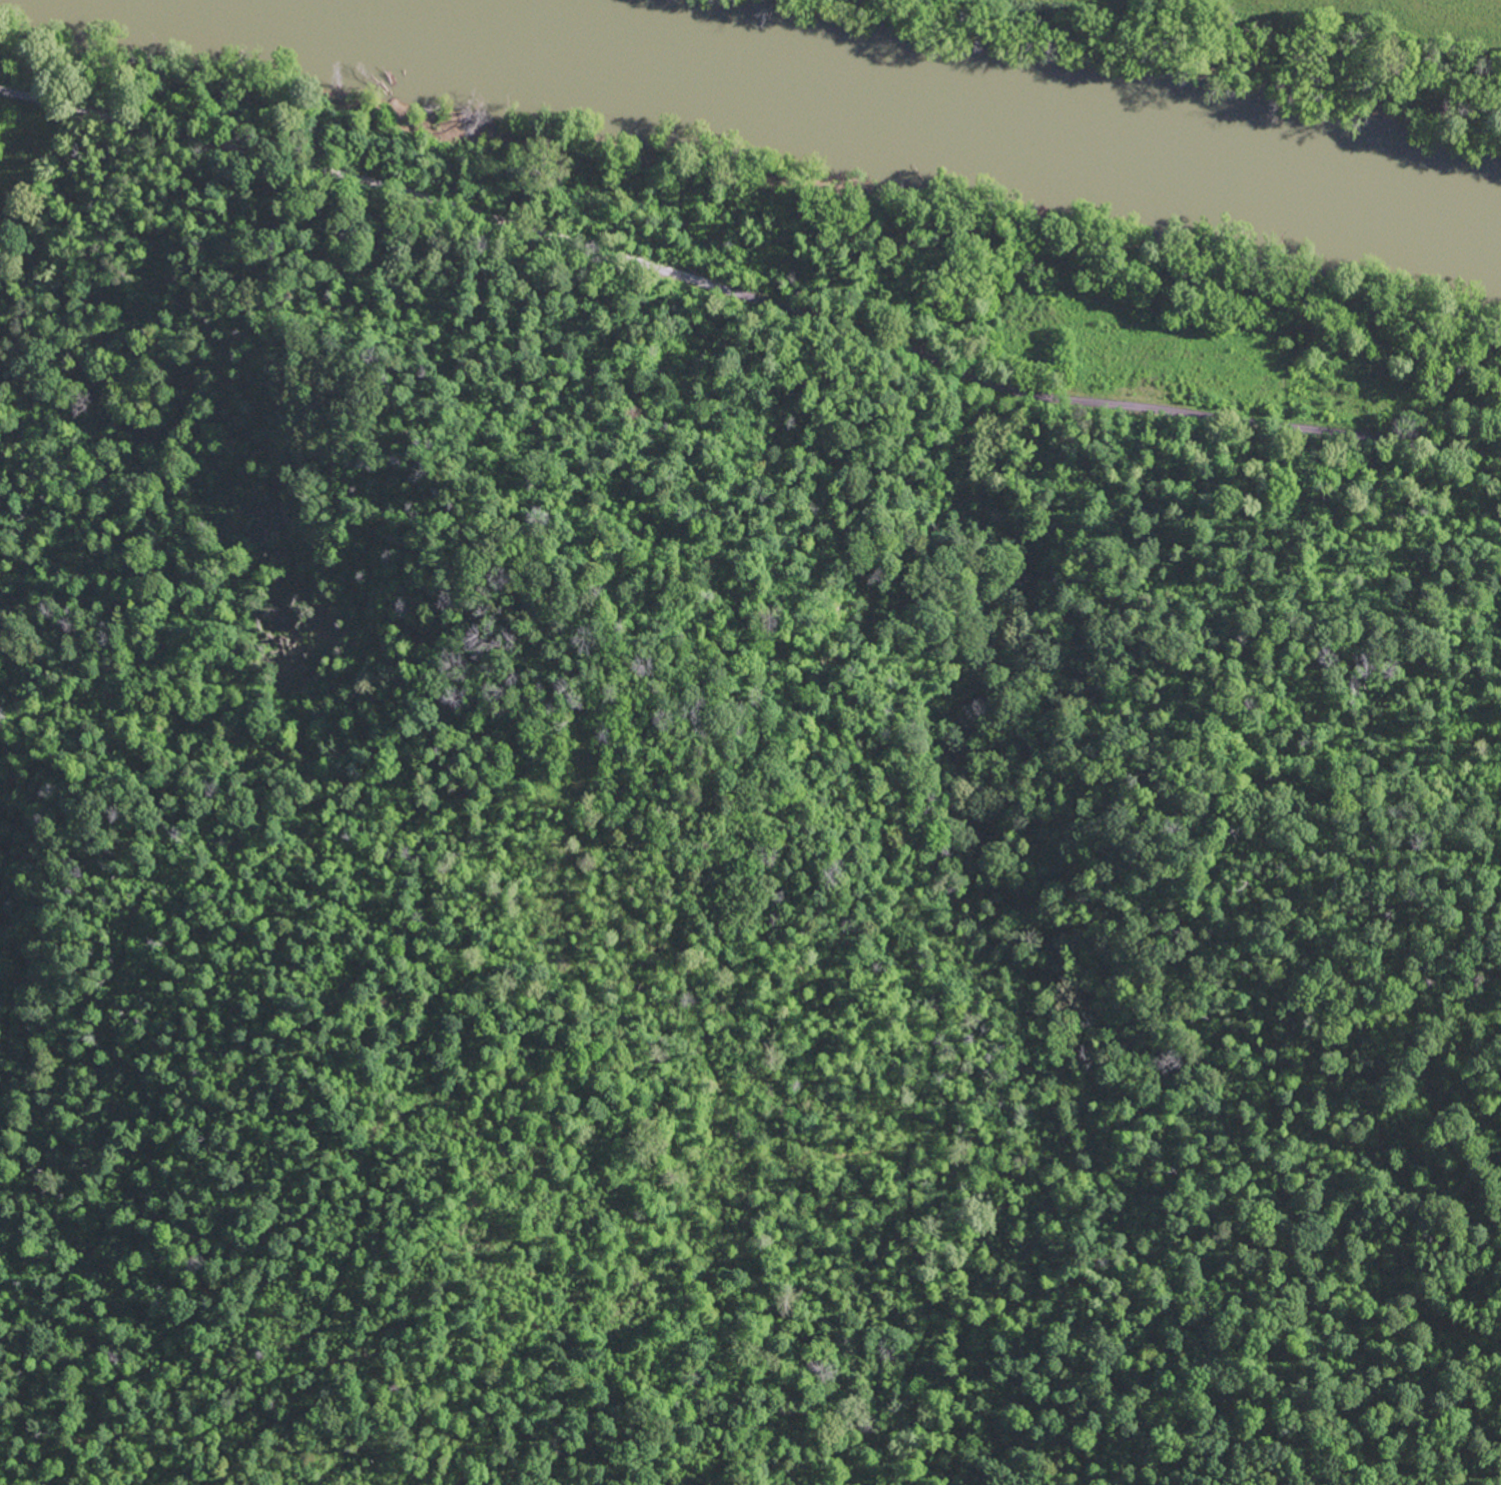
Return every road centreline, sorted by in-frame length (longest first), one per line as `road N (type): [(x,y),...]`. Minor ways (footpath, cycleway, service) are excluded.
road 1 (residential): [(1500,462),(1350,434),(988,393),(915,344),(429,199),(0,90)]

